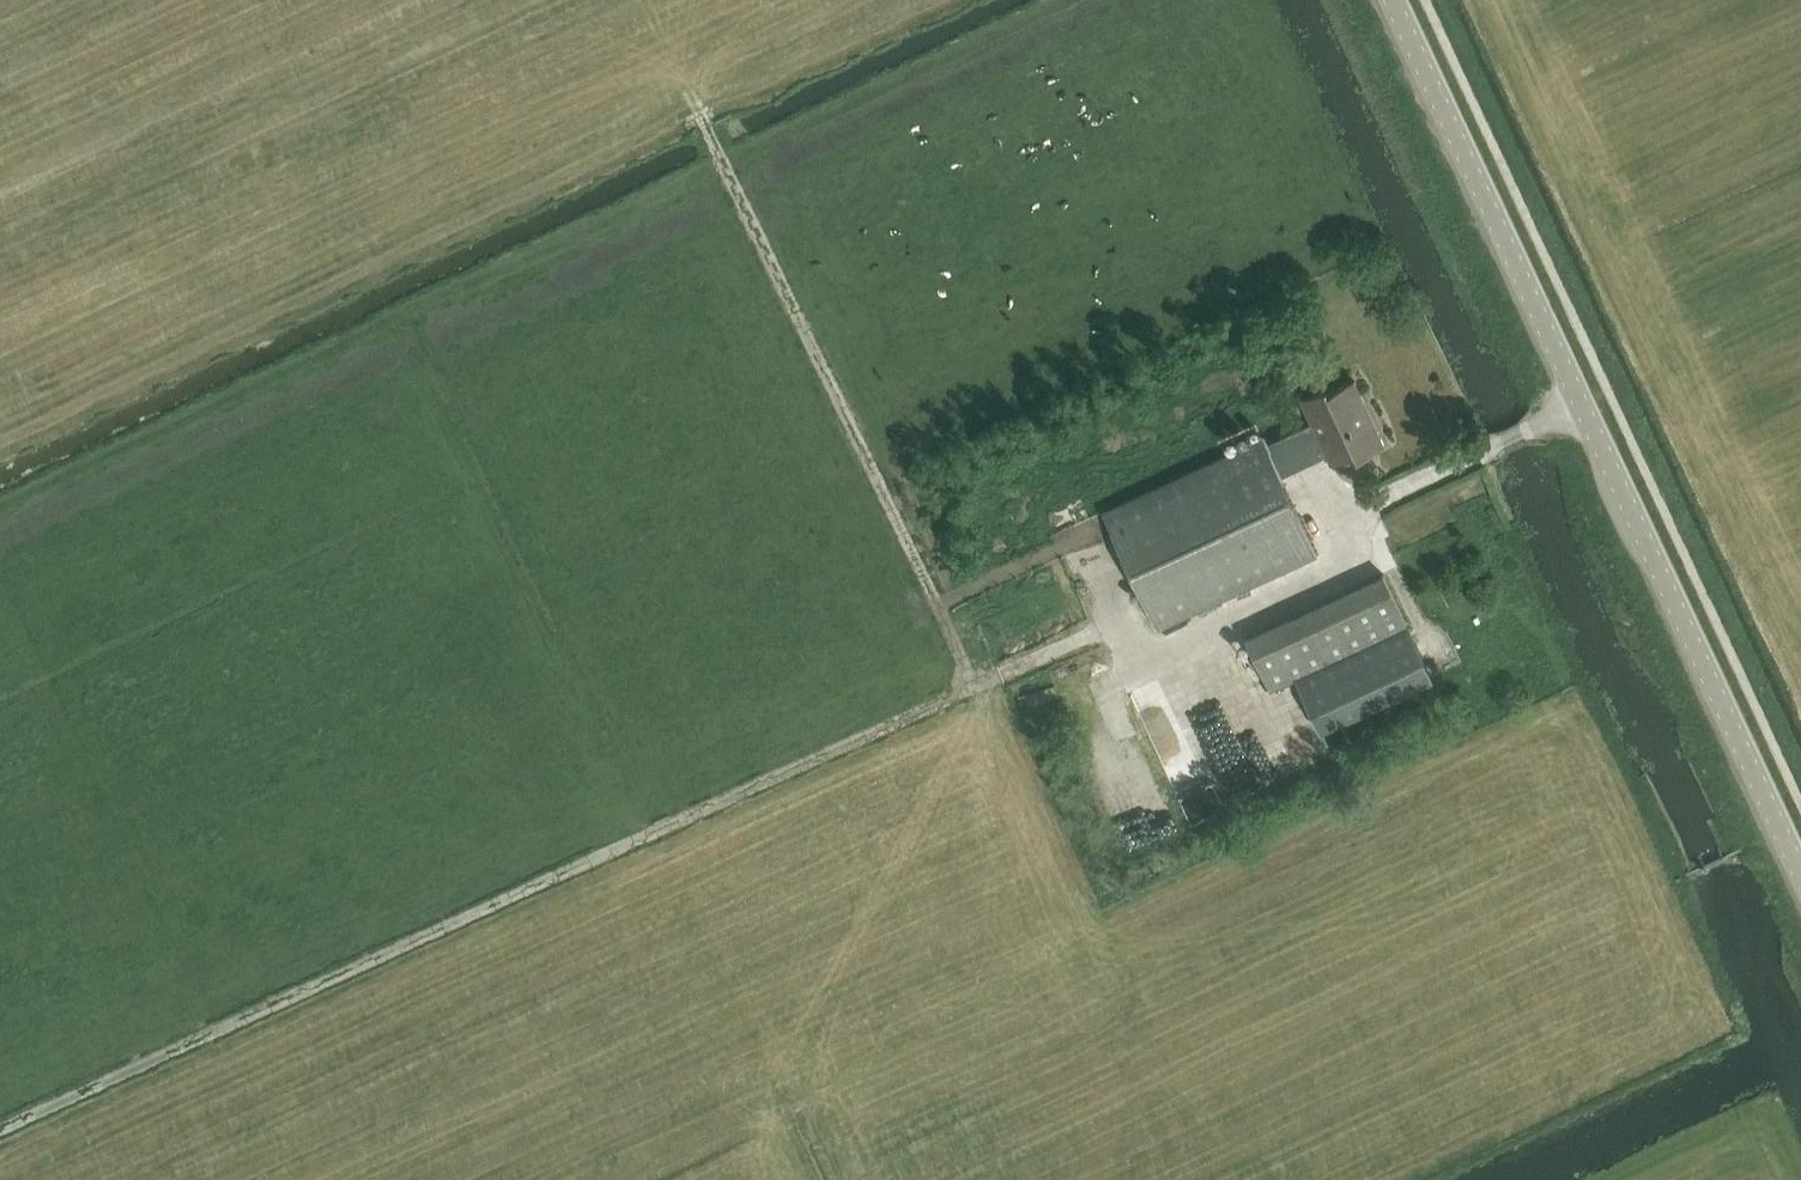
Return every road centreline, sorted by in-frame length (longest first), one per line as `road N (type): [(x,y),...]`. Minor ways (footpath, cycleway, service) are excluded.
road 1 (tertiary): [(1800,875),(1394,0)]

